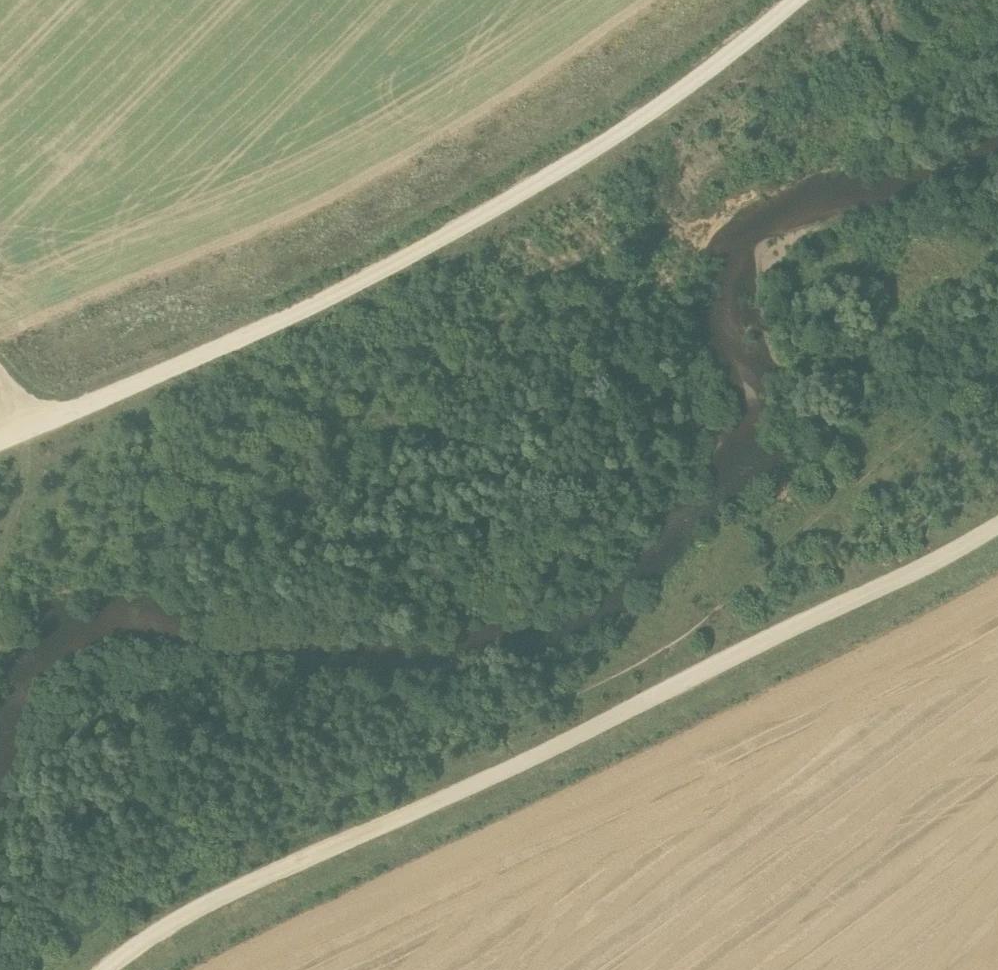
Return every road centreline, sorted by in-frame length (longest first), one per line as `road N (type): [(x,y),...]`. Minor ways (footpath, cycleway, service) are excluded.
road 1 (track): [(859,0),(640,174),(407,312),(0,500)]
road 2 (track): [(997,566),(516,809),(169,969)]

